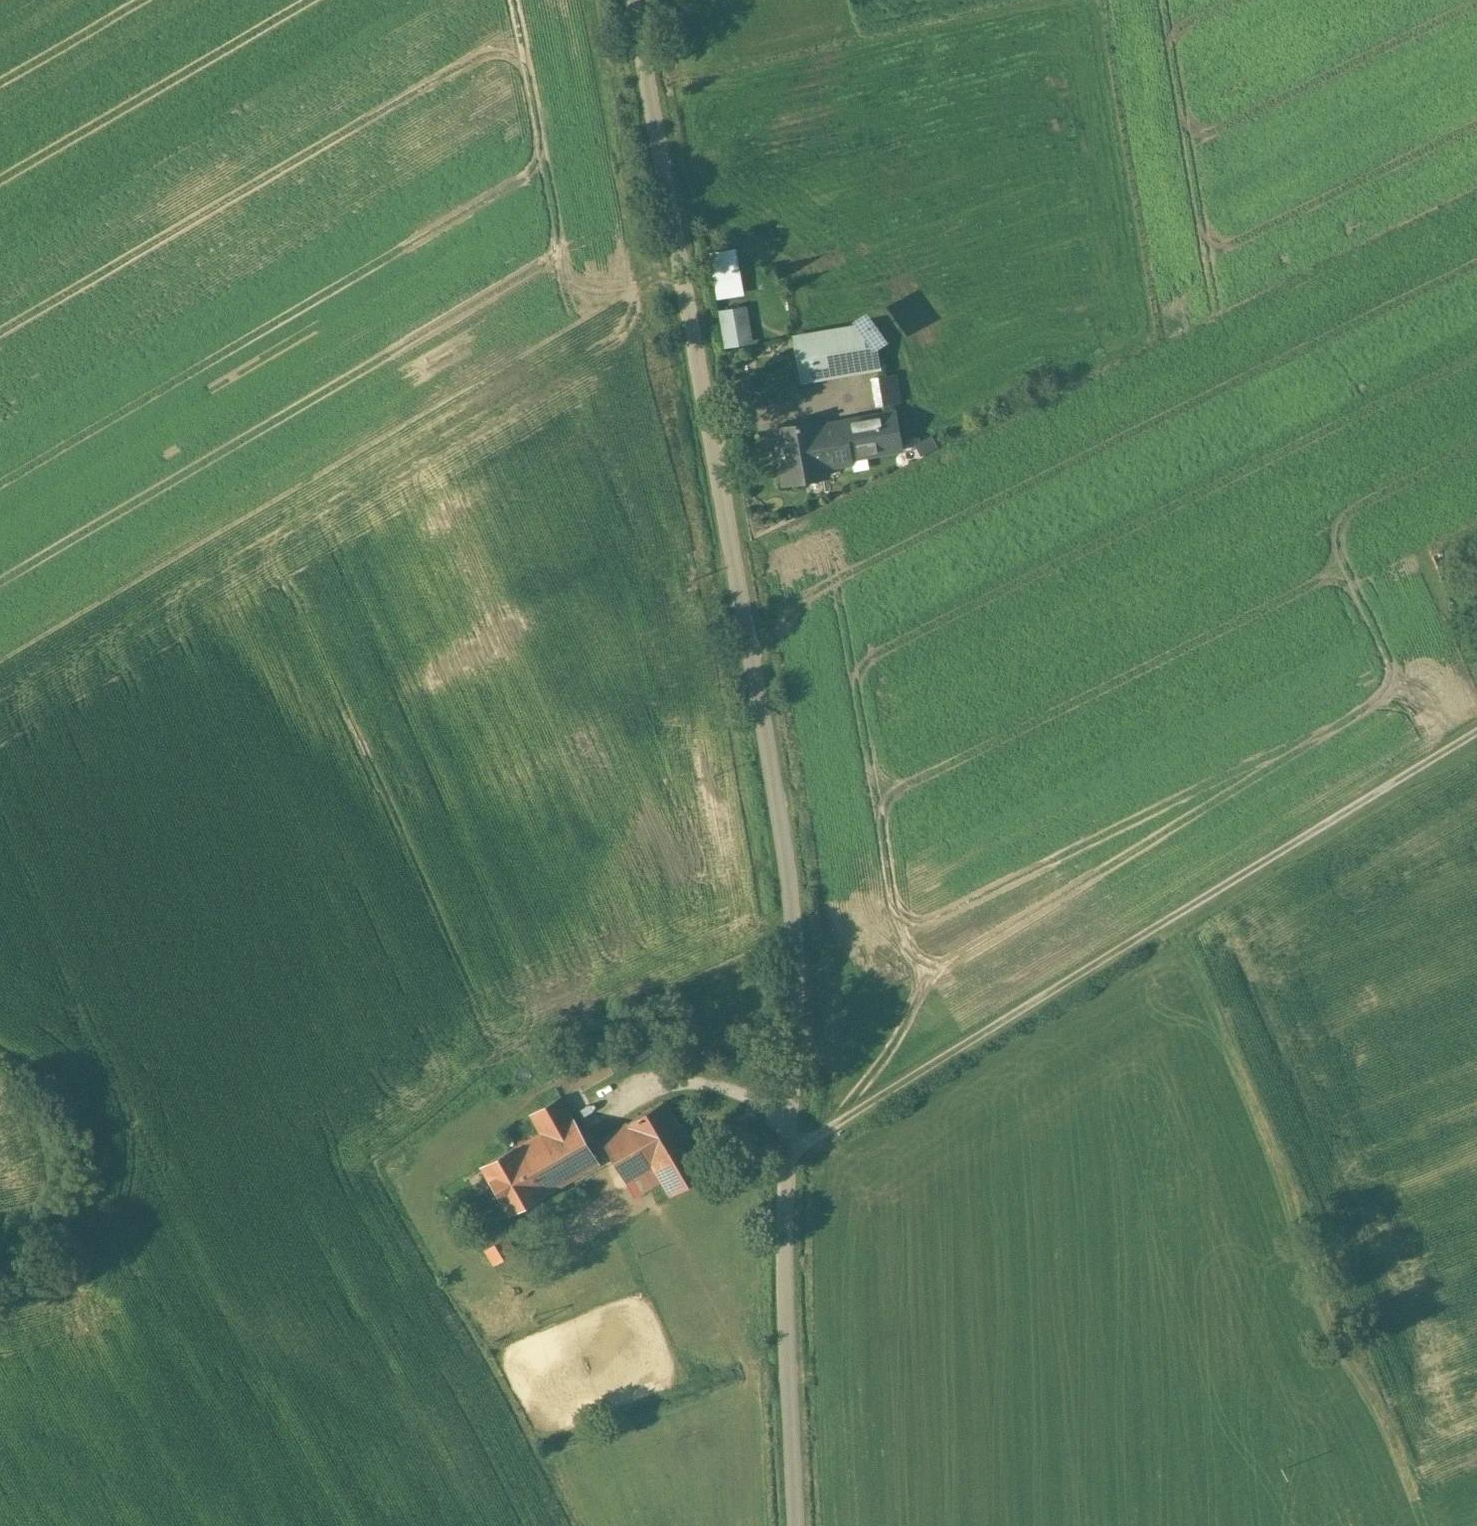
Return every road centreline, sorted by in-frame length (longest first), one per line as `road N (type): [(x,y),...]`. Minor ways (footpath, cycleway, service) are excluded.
road 1 (unclassified): [(638,0),(786,850),(796,1525)]

